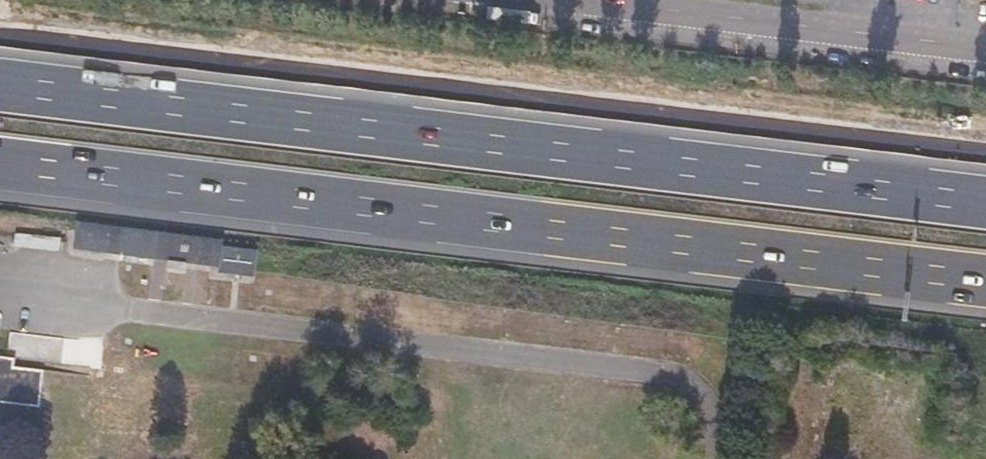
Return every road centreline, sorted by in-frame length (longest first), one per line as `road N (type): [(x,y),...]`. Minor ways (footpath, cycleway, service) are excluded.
road 1 (motorway): [(0,174),(985,291)]
road 2 (motorway): [(985,195),(0,80)]
road 3 (secondary): [(601,0),(985,48)]

